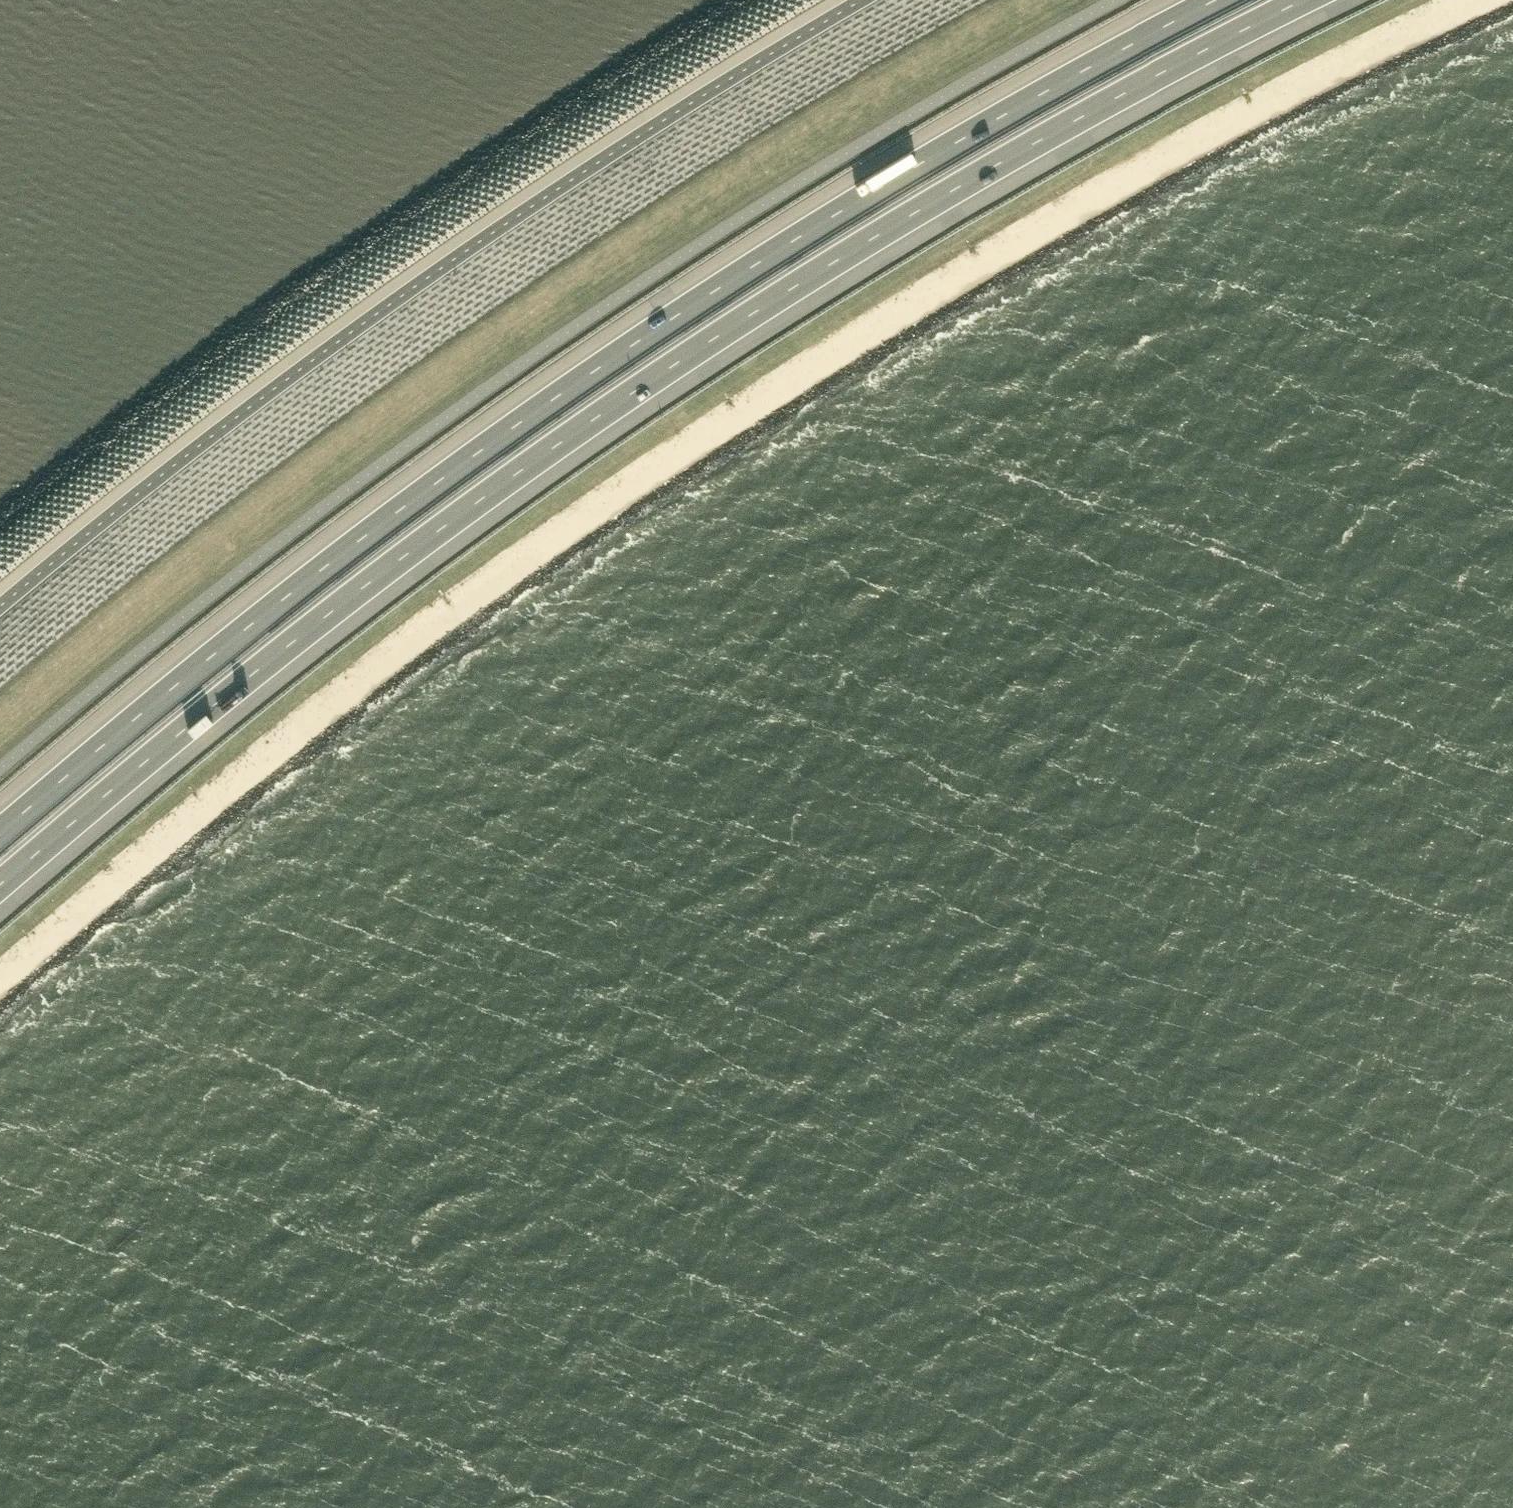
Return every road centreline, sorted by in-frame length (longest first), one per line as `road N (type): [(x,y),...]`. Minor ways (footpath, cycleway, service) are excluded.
road 1 (motorway): [(0,882),(349,595),(636,388),(961,182),(1299,0)]
road 2 (motorway): [(1214,0),(942,147),(608,359),(327,563),(0,829)]

